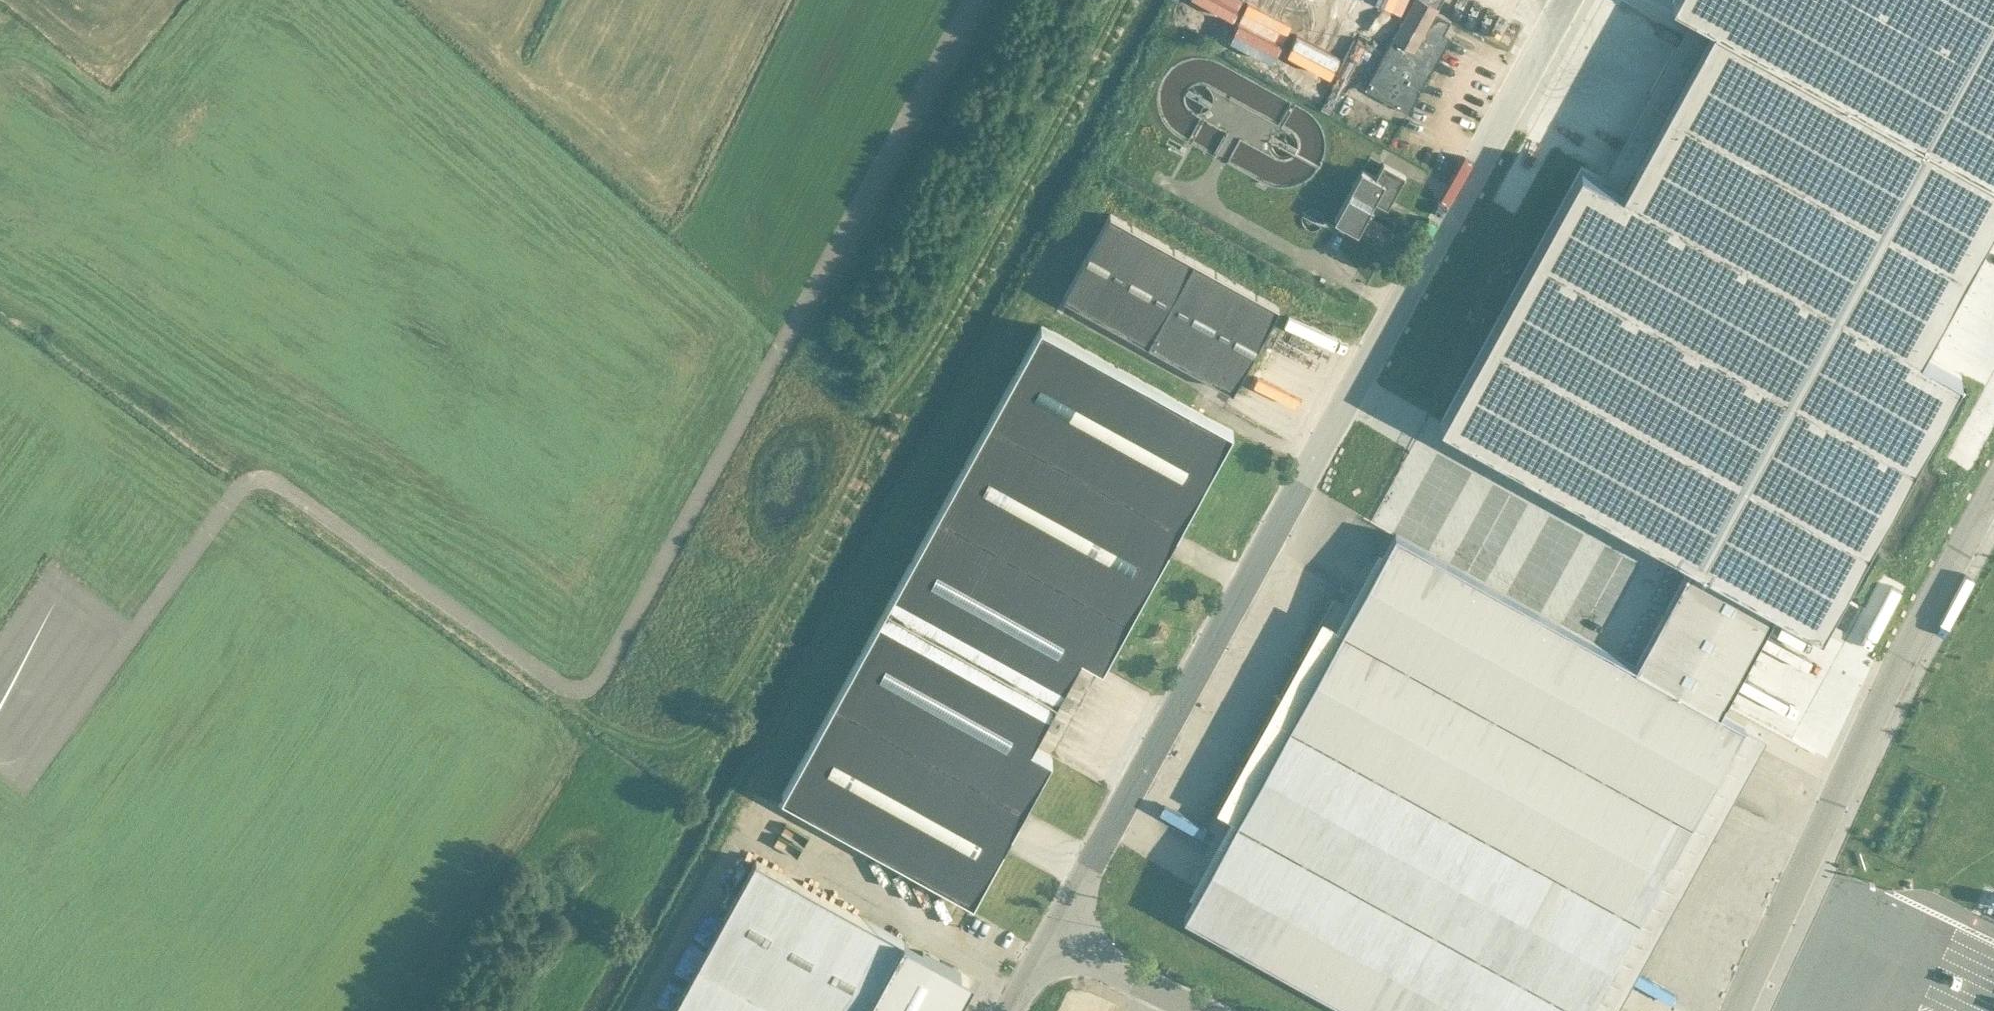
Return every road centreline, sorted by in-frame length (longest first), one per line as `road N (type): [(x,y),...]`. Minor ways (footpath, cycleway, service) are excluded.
road 1 (unclassified): [(1567,0),(1051,937)]
road 2 (unclassified): [(1742,1010),(1993,521)]
road 3 (unclassified): [(1208,1010),(1051,937)]

